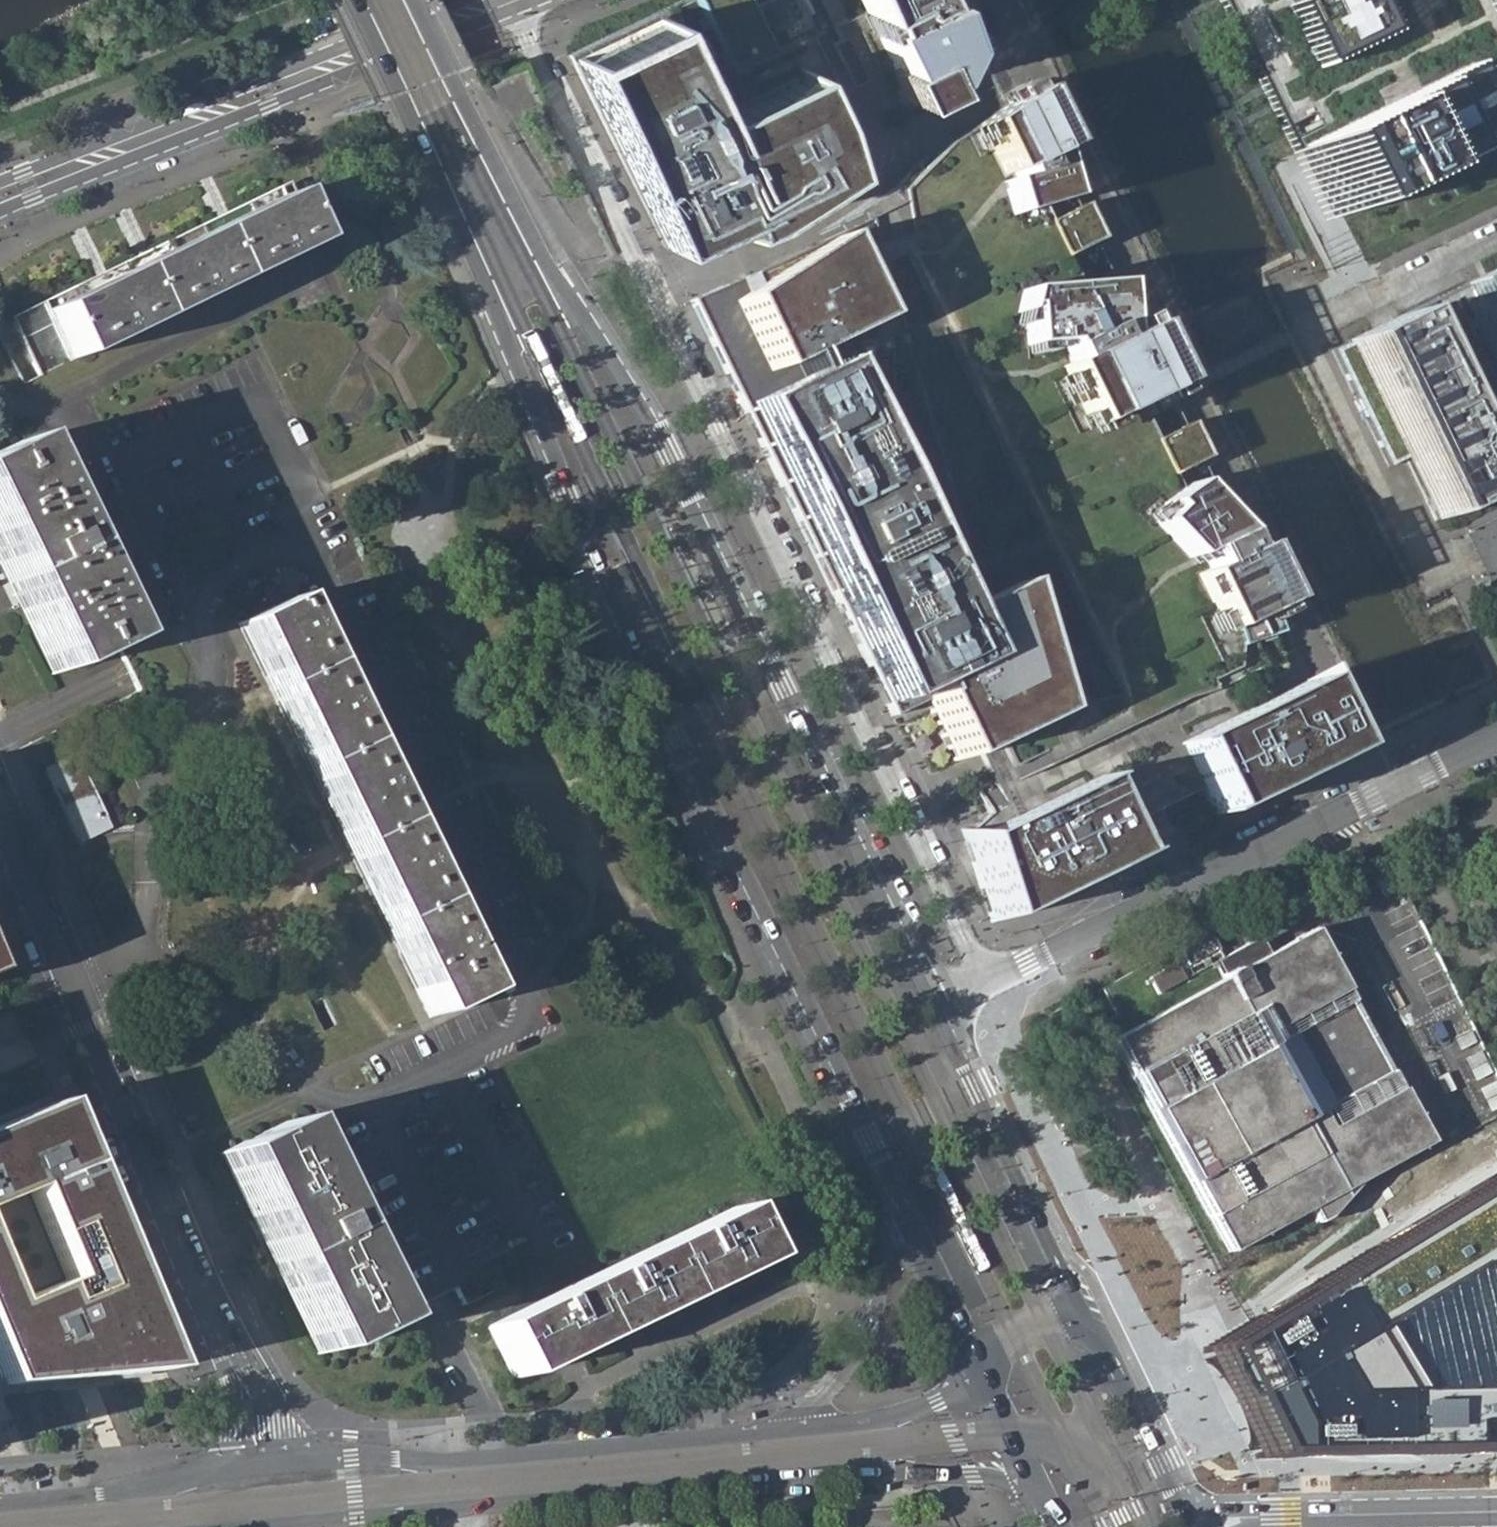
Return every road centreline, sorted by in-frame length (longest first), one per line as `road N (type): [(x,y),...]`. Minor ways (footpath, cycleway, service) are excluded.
road 1 (primary): [(353,0),(676,735),(883,1158)]
road 2 (primary): [(932,1012),(665,450),(542,255),(411,0)]
road 3 (residential): [(991,989),(507,0)]
road 4 (residential): [(139,960),(206,998),(293,1080),(325,1099),(357,1105),(537,1028),(298,542)]
road 5 (primary): [(245,1526),(843,1471),(1039,1484)]
road 6 (residential): [(991,989),(1496,739)]
road 7 (residential): [(499,0),(0,196)]
road 8 (residential): [(298,542),(183,598),(217,674),(149,797),(139,960)]
road 9 (primary): [(795,1428),(444,1461),(296,1460)]
road 10 (residential): [(76,993),(233,1364)]
road 11 (primary): [(1086,1318),(932,1012)]
road 12 (primary): [(1188,1518),(1496,1509)]
road 13 (primary): [(883,1158),(880,1256),(866,1323),(795,1428)]
road 14 (primary): [(1188,1518),(1086,1318)]
road 15 (primary): [(219,1466),(154,1486),(0,1503)]
road 16 (primary): [(883,1158),(978,1357)]
road 17 (primary): [(978,1357),(961,1392),(864,1420),(795,1428)]
road 18 (residential): [(0,816),(76,993)]
road 19 (residential): [(1496,230),(1337,306)]
road 20 (primary): [(978,1357),(1039,1484)]
road 21 (primary): [(1086,1318),(1056,1314),(1023,1322),(978,1357)]

